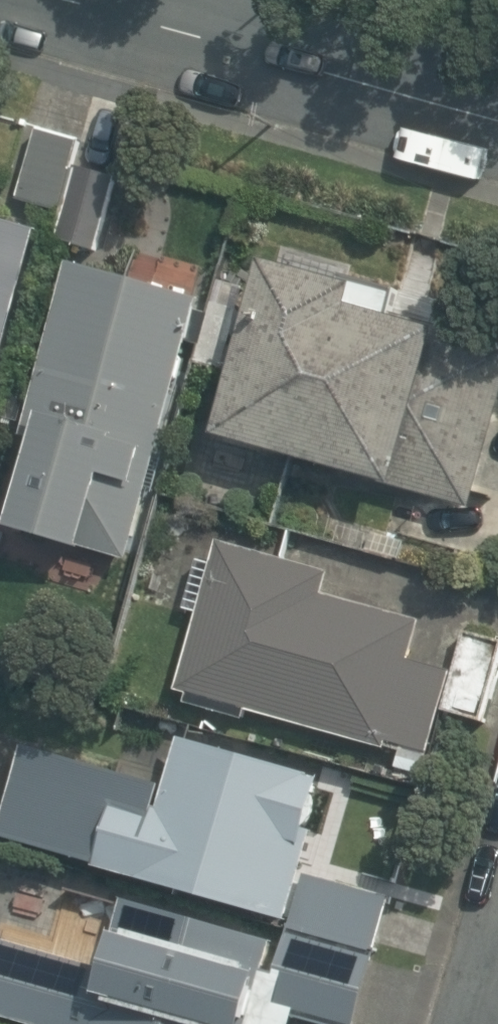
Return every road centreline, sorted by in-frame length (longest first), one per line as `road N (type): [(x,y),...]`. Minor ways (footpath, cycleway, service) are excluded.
road 1 (residential): [(70,0),(497,119)]

